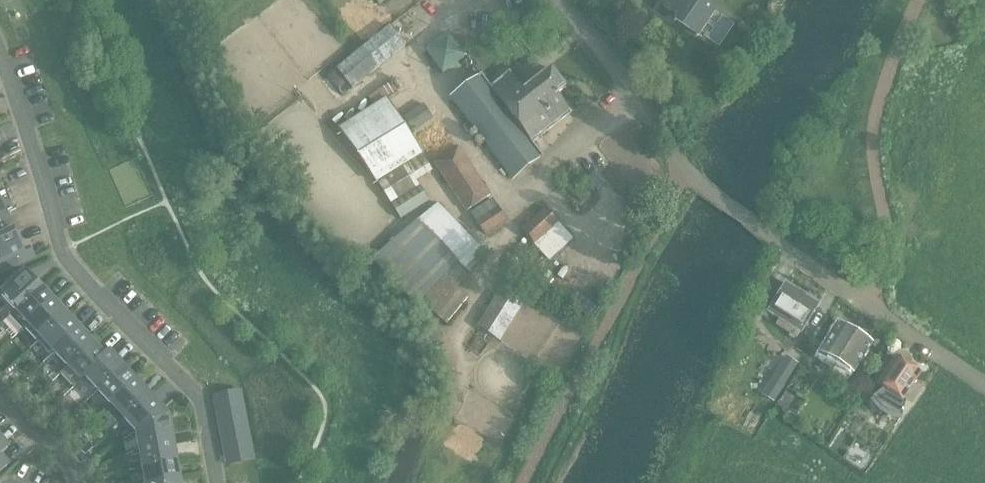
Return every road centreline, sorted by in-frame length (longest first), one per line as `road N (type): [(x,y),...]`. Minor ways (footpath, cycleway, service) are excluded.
road 1 (unclassified): [(984,386),(702,187),(560,0)]
road 2 (residential): [(219,482),(200,397),(62,250),(0,51)]

